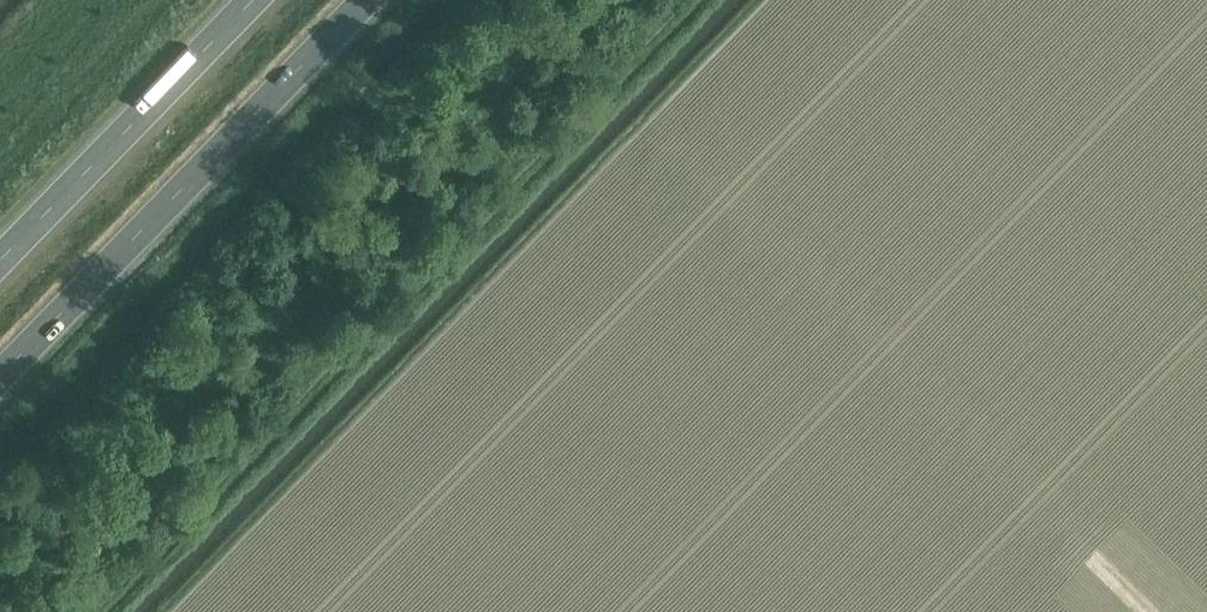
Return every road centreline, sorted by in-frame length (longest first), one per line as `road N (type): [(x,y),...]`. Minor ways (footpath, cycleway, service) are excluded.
road 1 (track): [(1150,611),(671,142)]
road 2 (trunk): [(0,381),(371,0)]
road 3 (trunk): [(254,0),(0,262)]

